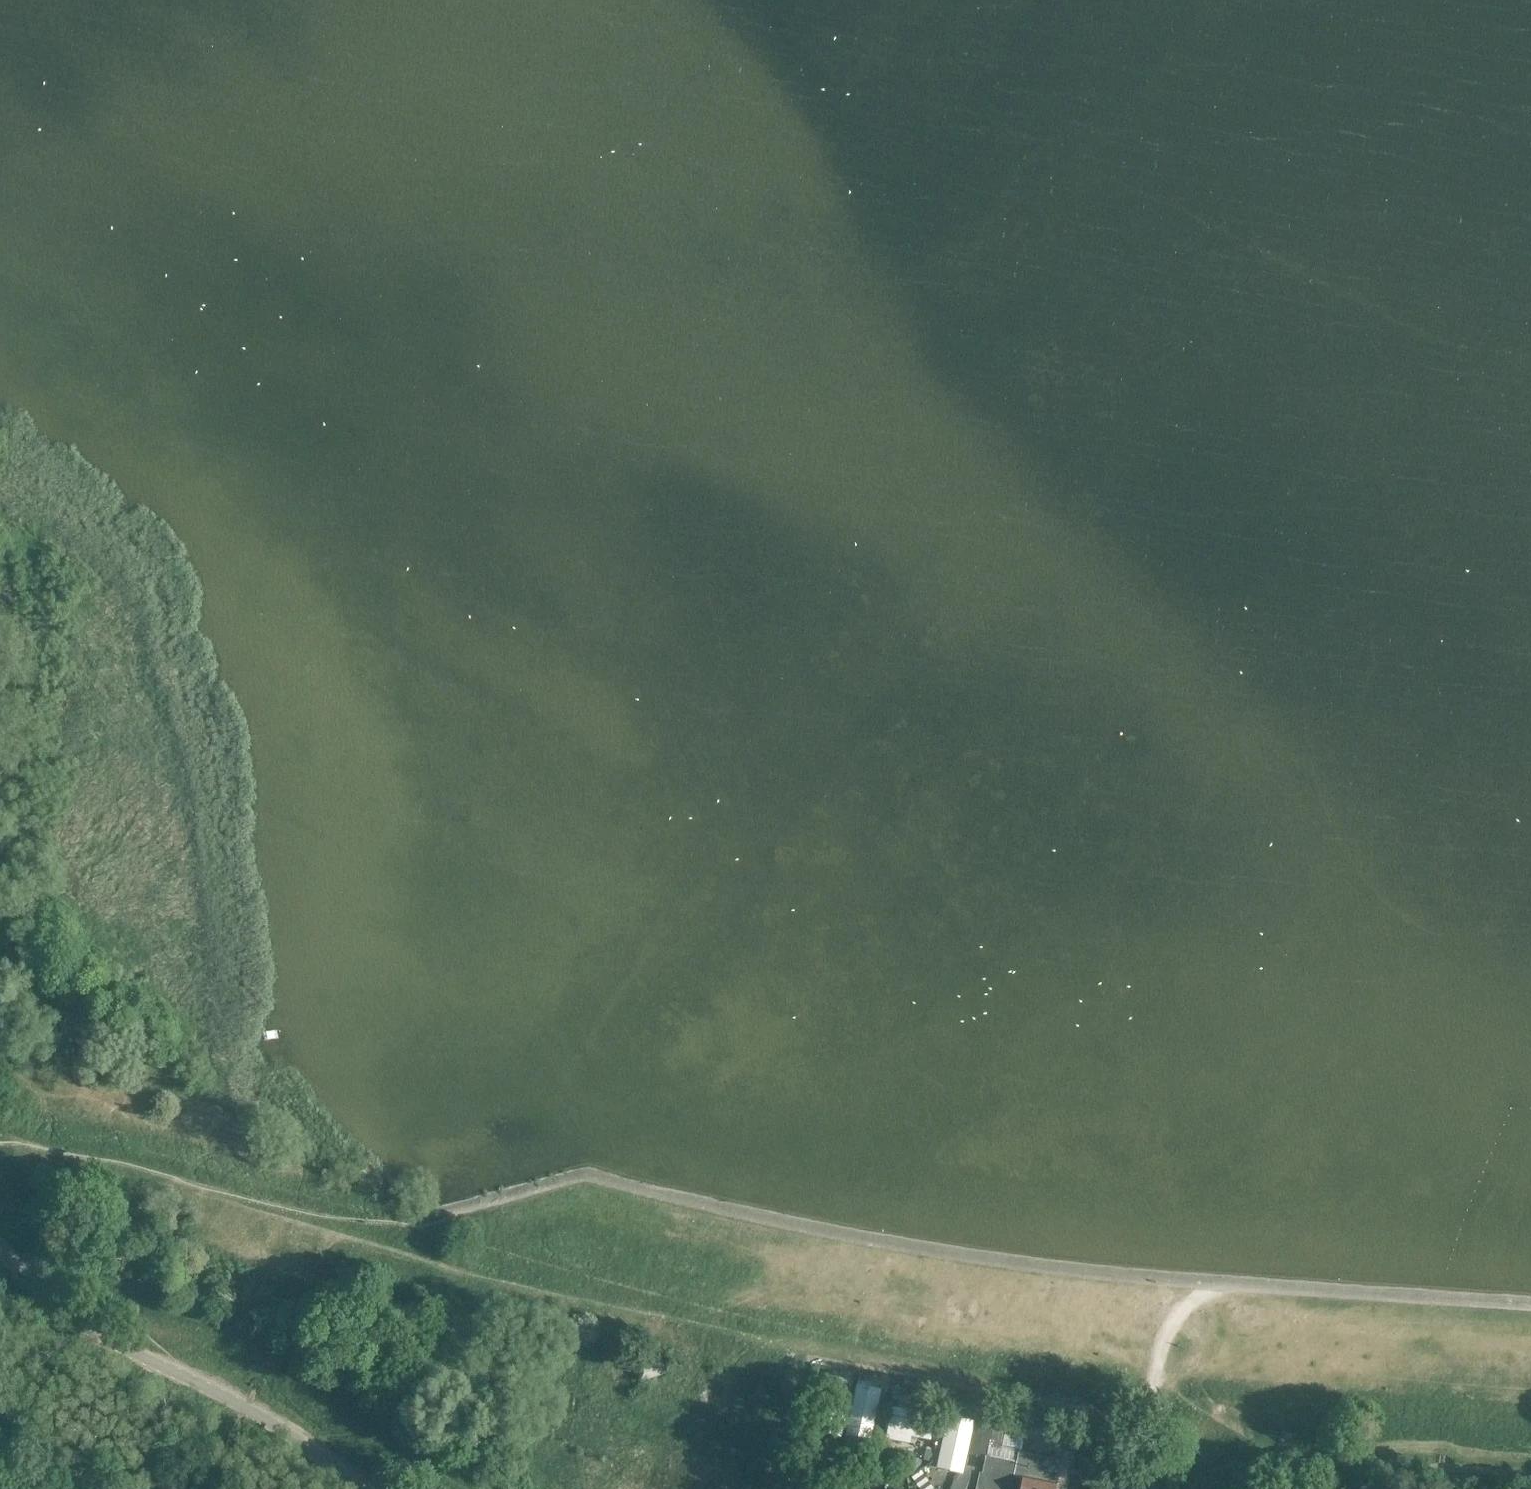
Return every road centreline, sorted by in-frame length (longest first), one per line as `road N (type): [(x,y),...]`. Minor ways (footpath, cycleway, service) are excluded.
road 1 (unclassified): [(362,1488),(246,1402),(45,1297),(0,1247)]
road 2 (track): [(1124,1488),(1166,1336),(1213,1285)]

